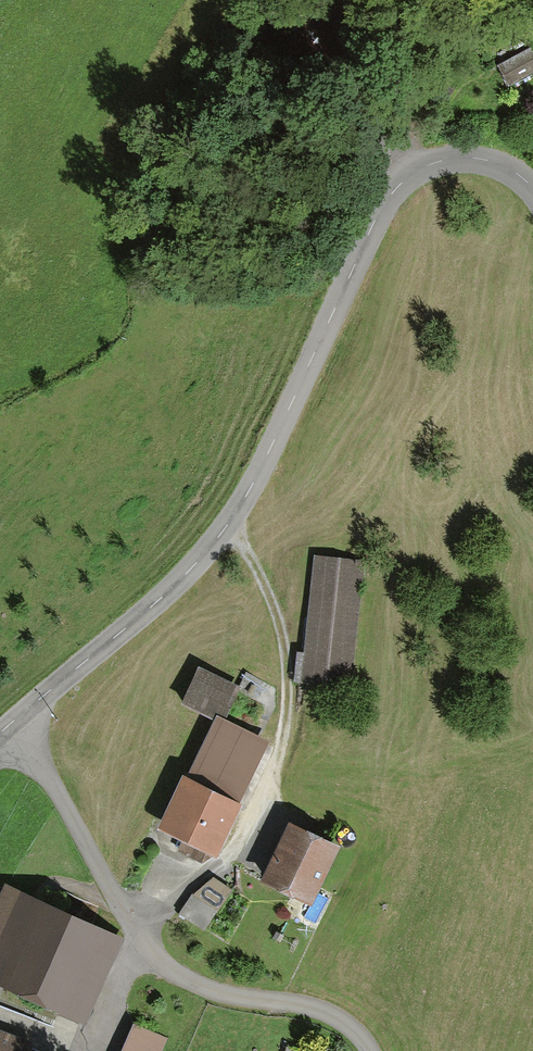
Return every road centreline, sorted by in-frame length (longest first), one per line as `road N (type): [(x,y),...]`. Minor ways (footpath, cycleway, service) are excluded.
road 1 (unclassified): [(0,733),(150,607),(233,518),(378,212),(399,185)]
road 2 (track): [(19,716),(110,889),(168,971),(199,991),(324,1014),(358,1035),(367,1050)]
road 3 (unclassified): [(334,0),(374,137),(399,185)]
road 4 (unclassified): [(399,185),(422,168),(459,158),(507,168),(532,189)]

